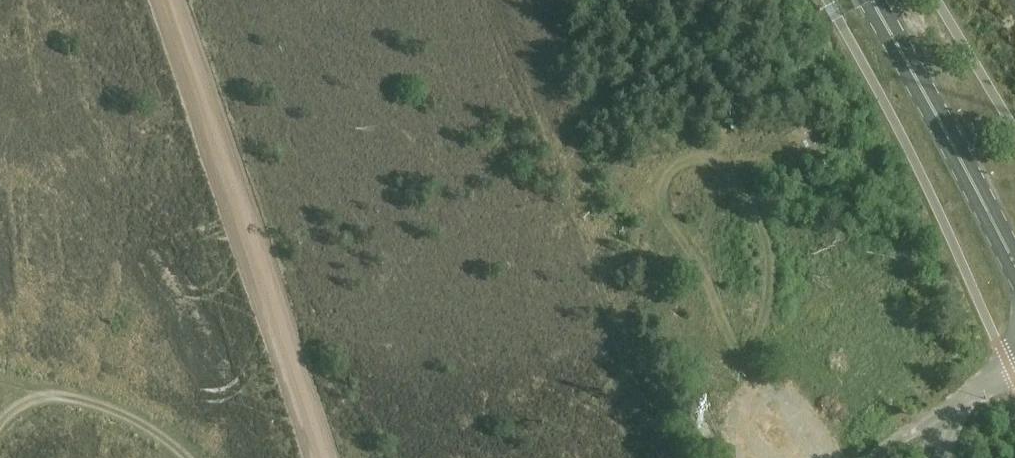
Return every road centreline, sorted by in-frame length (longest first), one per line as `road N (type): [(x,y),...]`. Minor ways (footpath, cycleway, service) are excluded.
road 1 (track): [(325,457),(162,0)]
road 2 (primary): [(1014,267),(872,0)]

